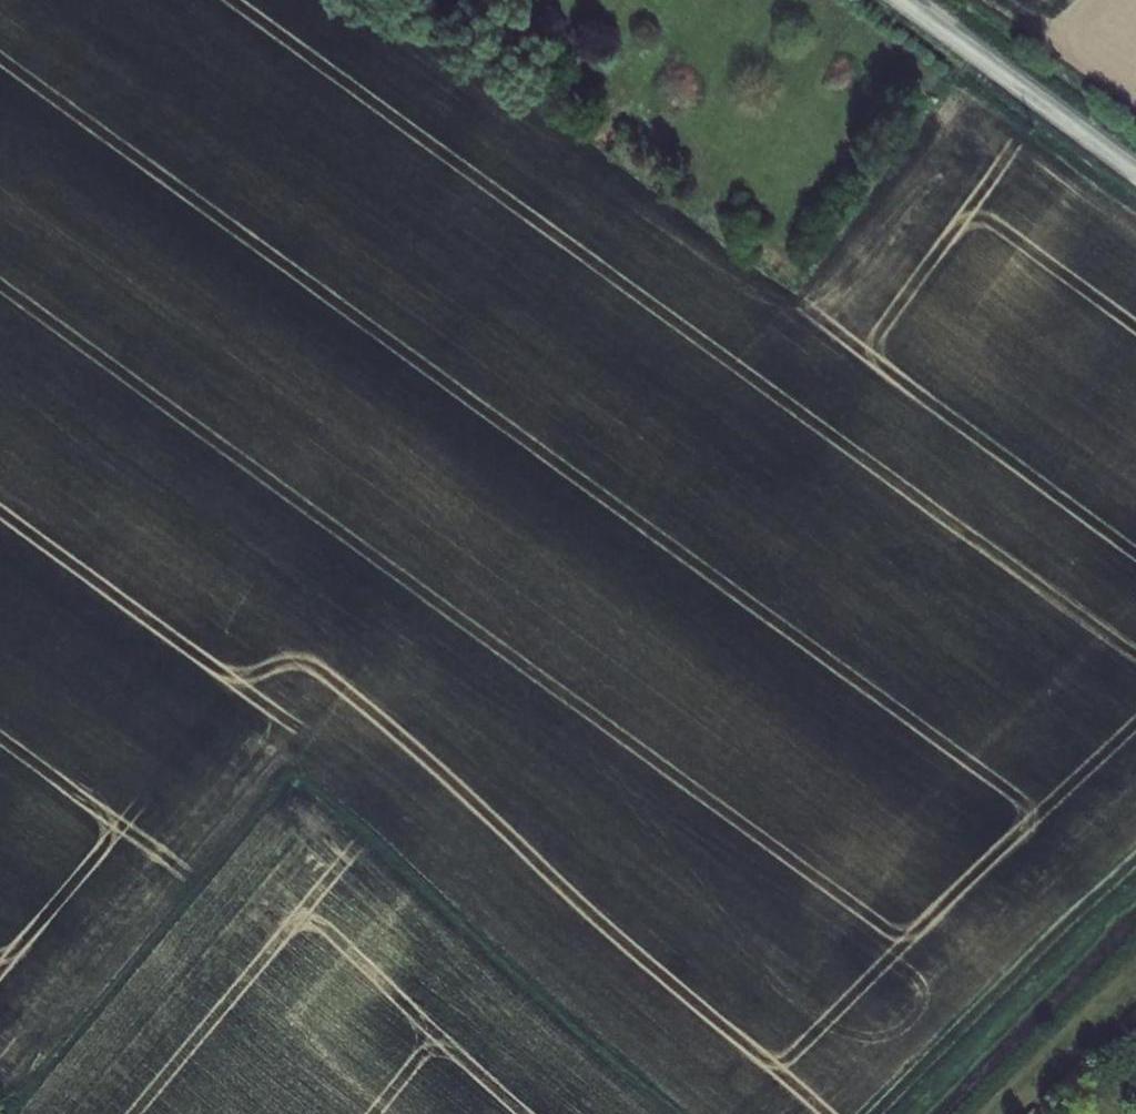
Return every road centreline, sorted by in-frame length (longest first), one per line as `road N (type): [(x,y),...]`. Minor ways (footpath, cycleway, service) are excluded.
road 1 (tertiary): [(897,0),(1135,172)]

